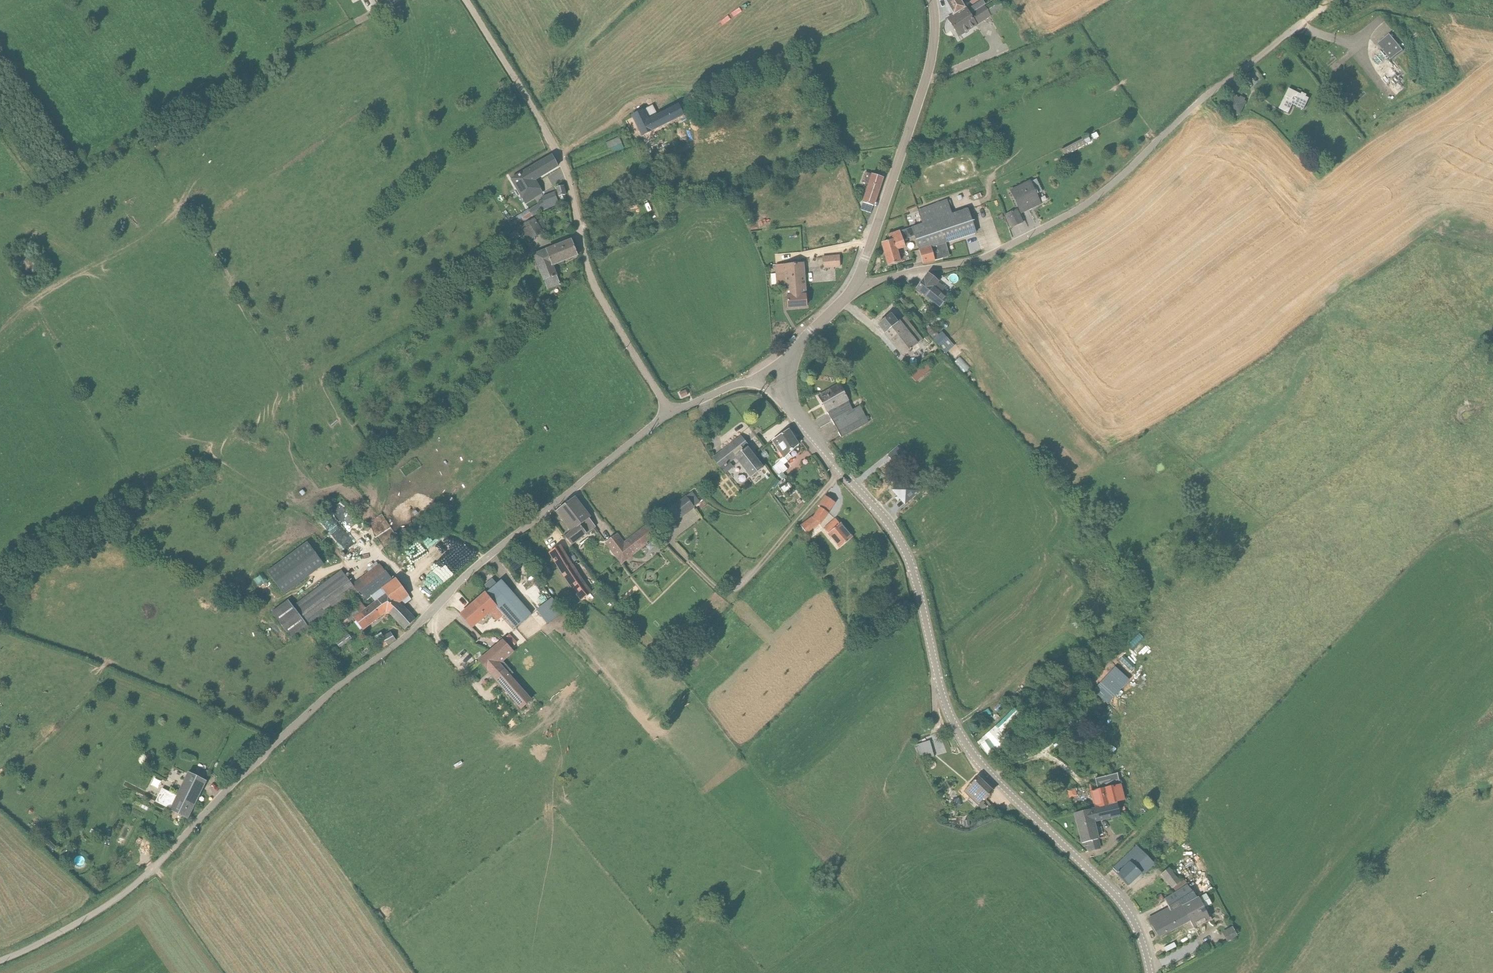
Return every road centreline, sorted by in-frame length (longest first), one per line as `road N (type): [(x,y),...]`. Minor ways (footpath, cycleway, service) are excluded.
road 1 (unclassified): [(0,962),(90,918),(153,870),(327,696),(670,415)]
road 2 (unclassified): [(1146,972),(1121,906),(967,748),(939,690),(900,541),(784,398)]
road 3 (unclassified): [(670,415),(595,288),(562,165),(463,0)]
road 4 (track): [(1072,213),(1192,107),(1331,0)]
road 5 (unclassified): [(854,286),(927,75),(931,0)]
road 6 (unclassified): [(854,286),(978,260),(1072,213)]
road 7 (track): [(671,546),(714,588),(731,594),(820,498)]

